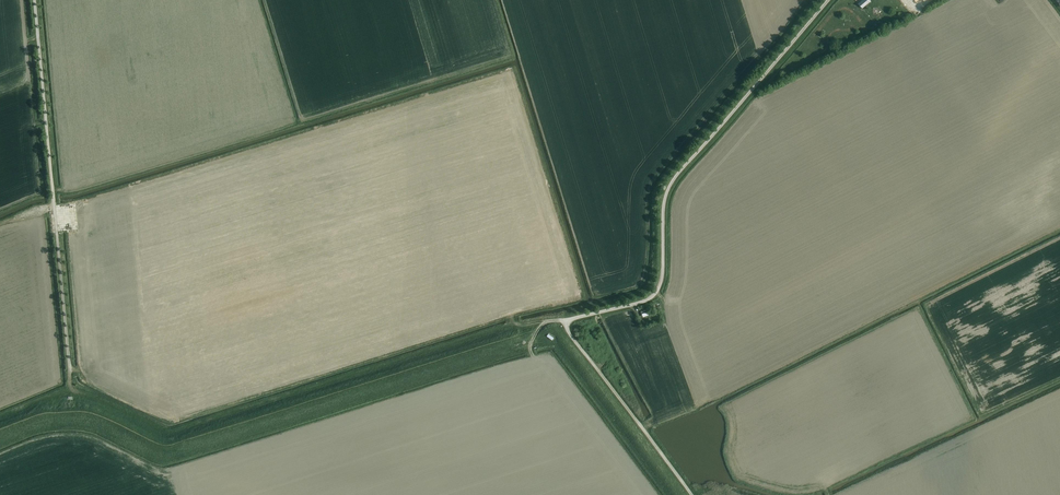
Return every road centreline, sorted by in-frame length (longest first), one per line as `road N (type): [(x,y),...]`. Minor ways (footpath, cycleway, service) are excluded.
road 1 (unclassified): [(567,324),(649,301),(658,291),(672,185),(830,0)]
road 2 (unclassified): [(72,385),(35,0)]
road 3 (track): [(687,488),(567,324)]

